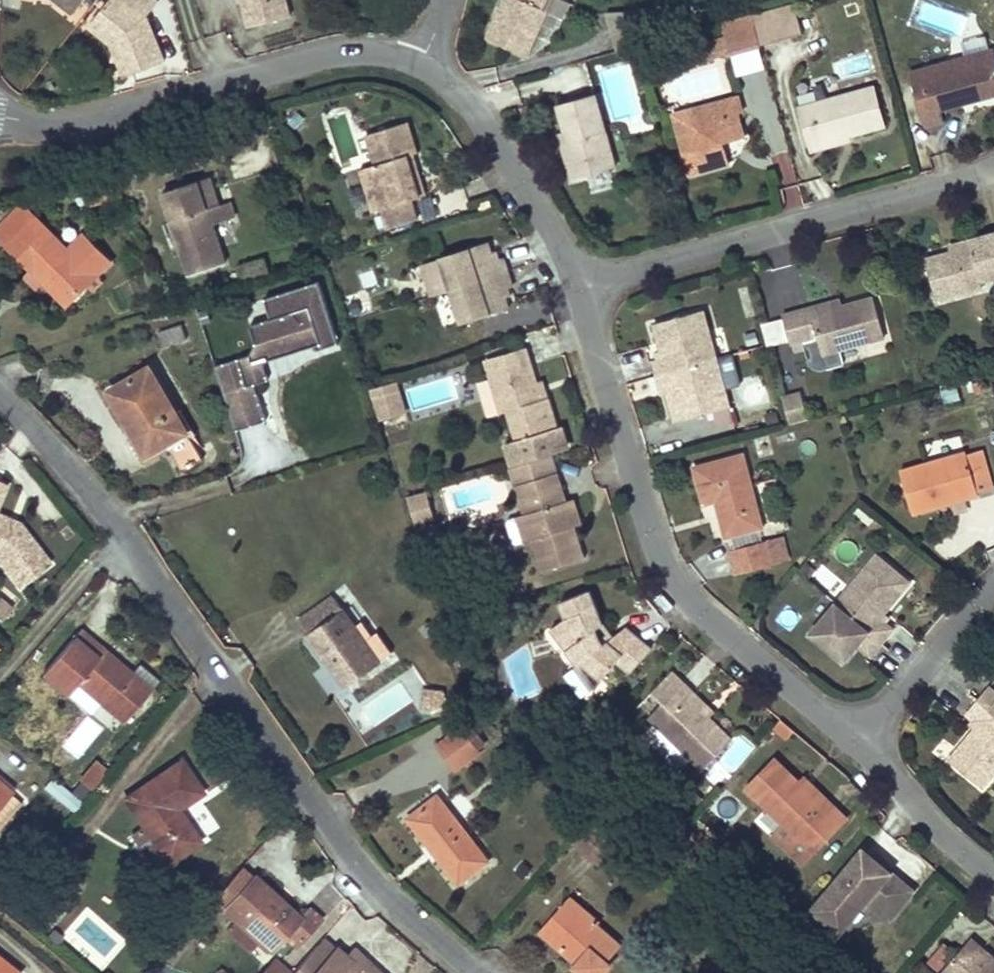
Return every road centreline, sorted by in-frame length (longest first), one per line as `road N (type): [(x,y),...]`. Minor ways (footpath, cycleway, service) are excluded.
road 1 (residential): [(0,392),(117,518),(354,859),(479,972)]
road 2 (residential): [(857,740),(678,585),(651,525),(580,277)]
road 3 (residential): [(422,66),(355,52),(78,120),(0,118)]
road 4 (residential): [(580,277),(993,162)]
road 5 (residential): [(580,277),(570,244),(458,91),(422,66)]
road 6 (residential): [(857,740),(993,589)]
road 7 (residential): [(993,872),(857,740)]

